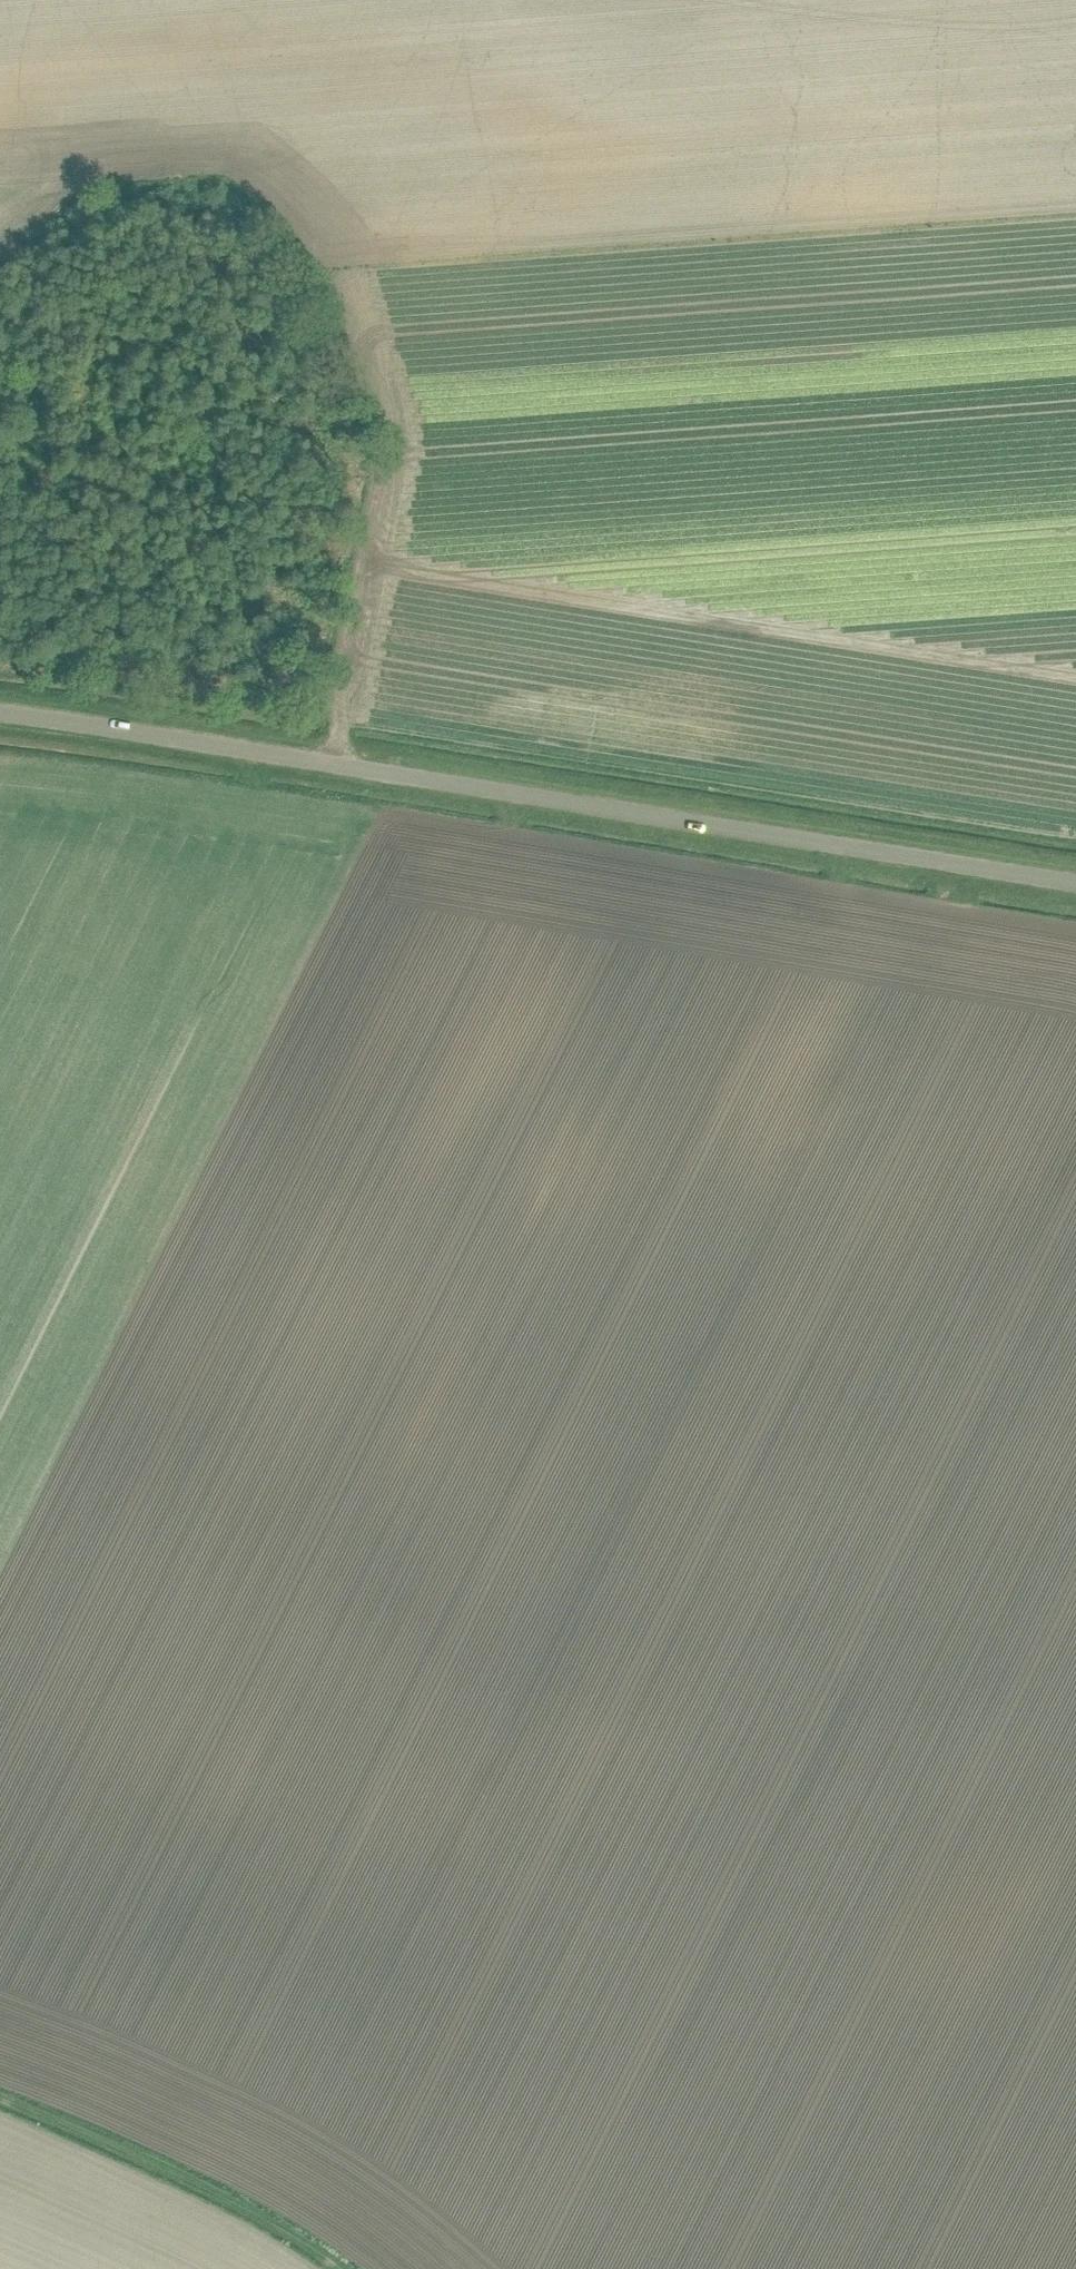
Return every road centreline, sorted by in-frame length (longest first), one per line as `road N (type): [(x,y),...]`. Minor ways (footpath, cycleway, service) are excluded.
road 1 (unclassified): [(1075,883),(0,713)]
road 2 (track): [(0,2096),(218,2190),(343,2268)]

